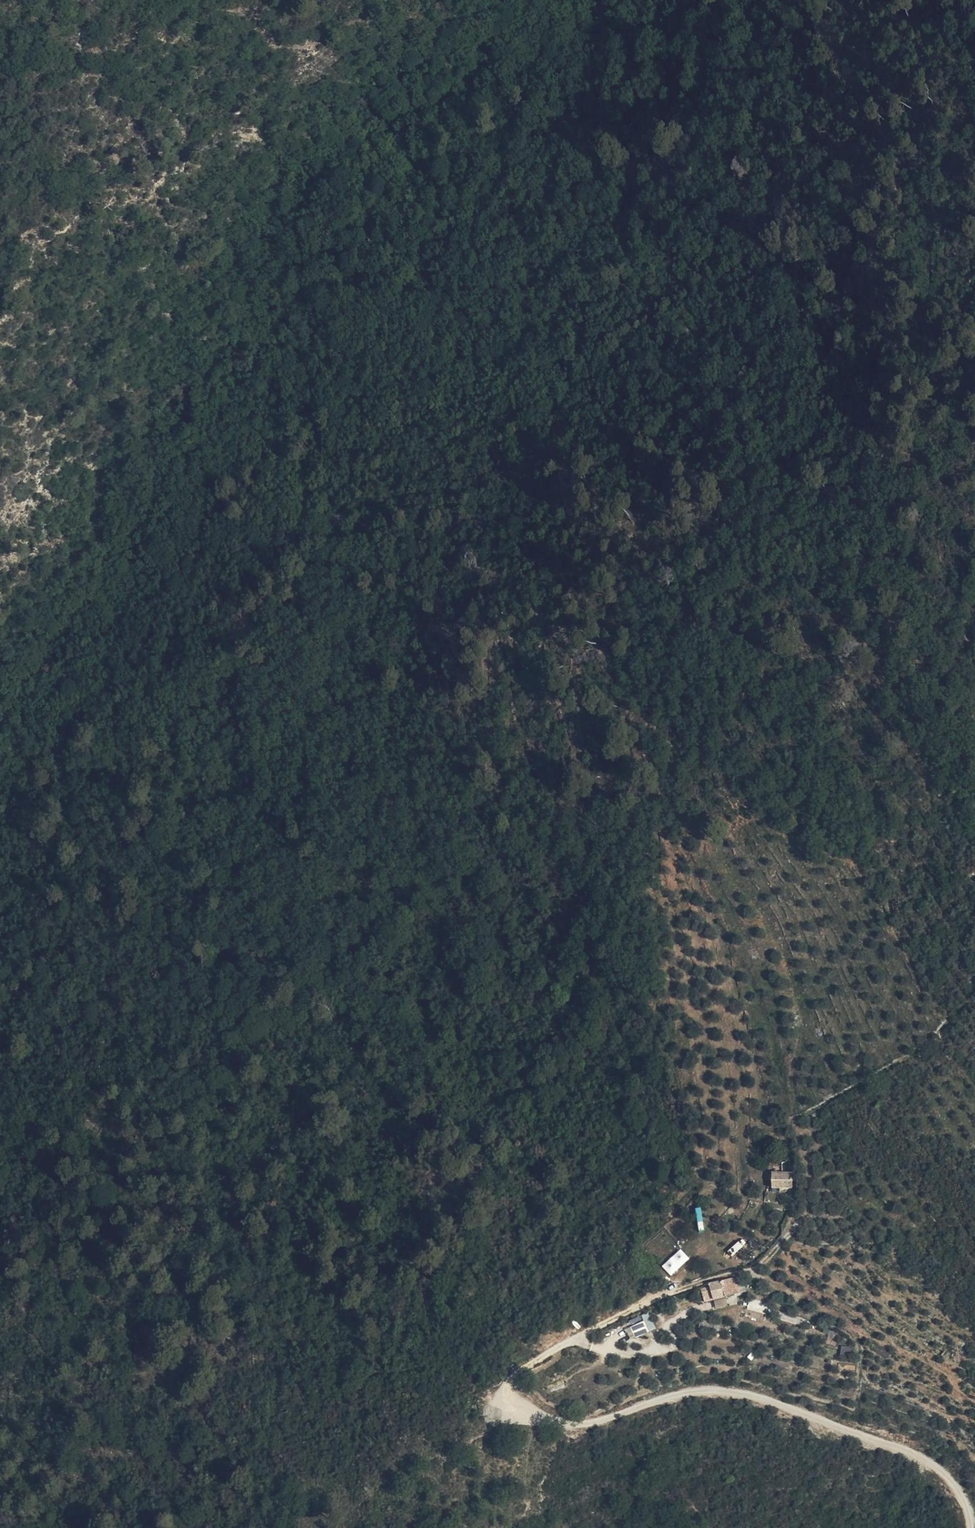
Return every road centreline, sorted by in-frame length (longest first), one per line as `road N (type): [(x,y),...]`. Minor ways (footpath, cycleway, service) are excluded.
road 1 (track): [(794,1125),(803,1185),(792,1232),(762,1263),(654,1299),(542,1355),(512,1377),(509,1400),(522,1414),(578,1427),(694,1391),(747,1394),(937,1467),(962,1494),(971,1527)]

